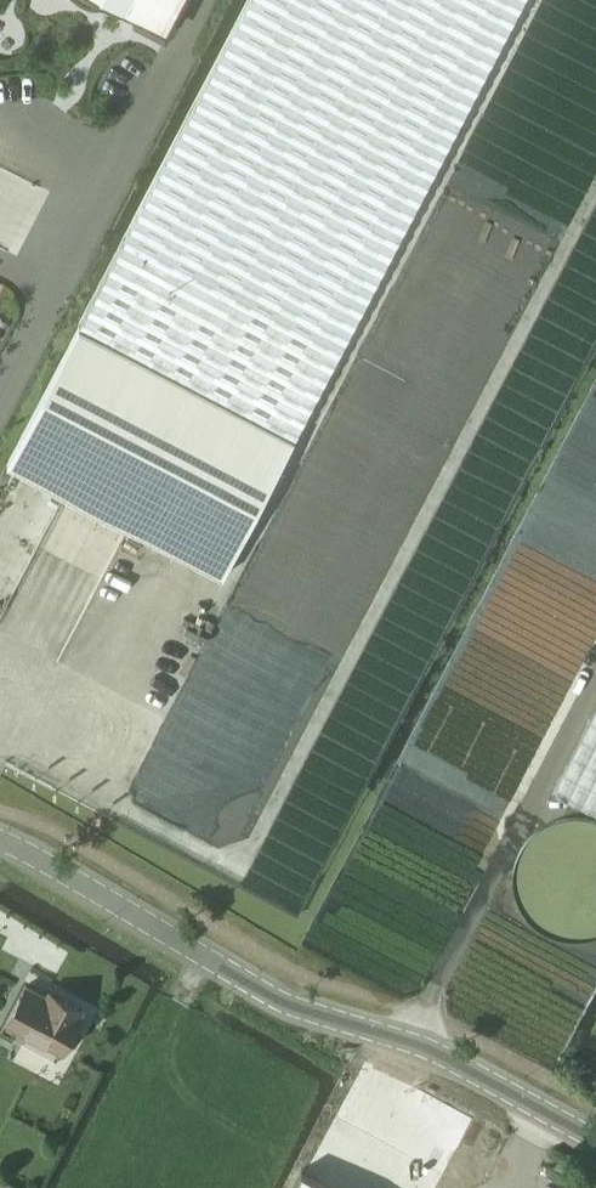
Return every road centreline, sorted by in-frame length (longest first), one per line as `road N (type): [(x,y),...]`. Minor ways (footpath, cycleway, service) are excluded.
road 1 (track): [(595,187),(250,850),(230,864),(126,808)]
road 2 (tertiary): [(595,1140),(416,1044),(286,1005),(0,845)]
road 3 (track): [(437,986),(595,679)]

